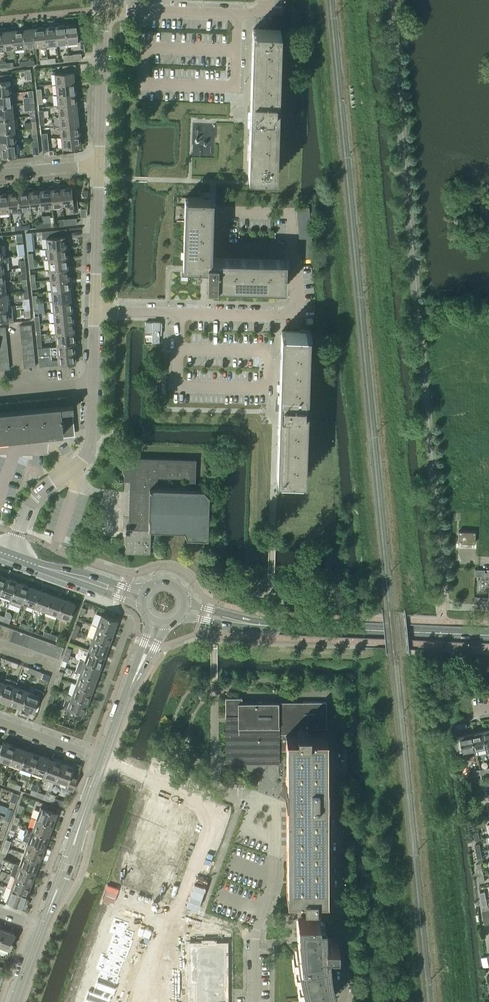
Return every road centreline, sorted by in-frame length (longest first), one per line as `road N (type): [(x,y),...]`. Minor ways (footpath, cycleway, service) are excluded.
road 1 (residential): [(94,311),(279,315),(298,299),(294,250)]
road 2 (secondary): [(241,622),(488,636)]
road 3 (residential): [(253,1001),(255,935),(278,841)]
road 4 (residential): [(99,164),(103,9)]
road 5 (residential): [(94,311),(99,164)]
road 6 (residential): [(294,250),(291,213),(221,212),(220,248)]
road 7 (secondary): [(10,558),(141,605)]
road 8 (secondary): [(144,591),(12,552)]
road 9 (residential): [(103,9),(237,14)]

